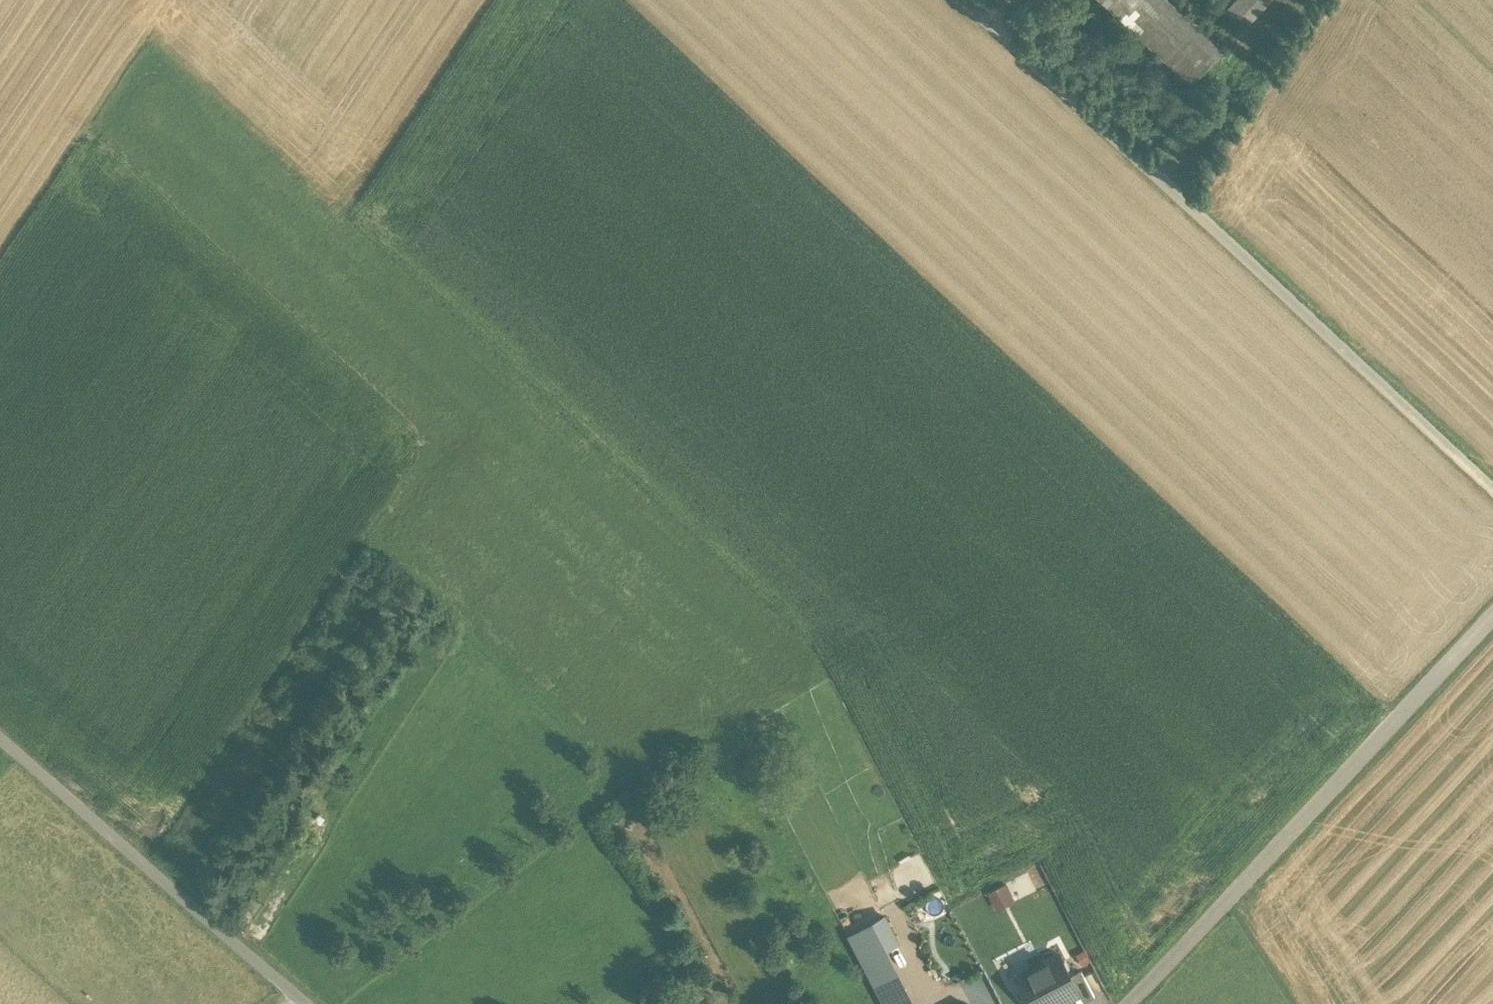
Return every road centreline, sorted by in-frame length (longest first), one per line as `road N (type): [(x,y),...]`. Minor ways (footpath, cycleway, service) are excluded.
road 1 (track): [(1492,490),(999,33)]
road 2 (track): [(1492,615),(1126,1003)]
road 3 (track): [(0,737),(305,1003)]

